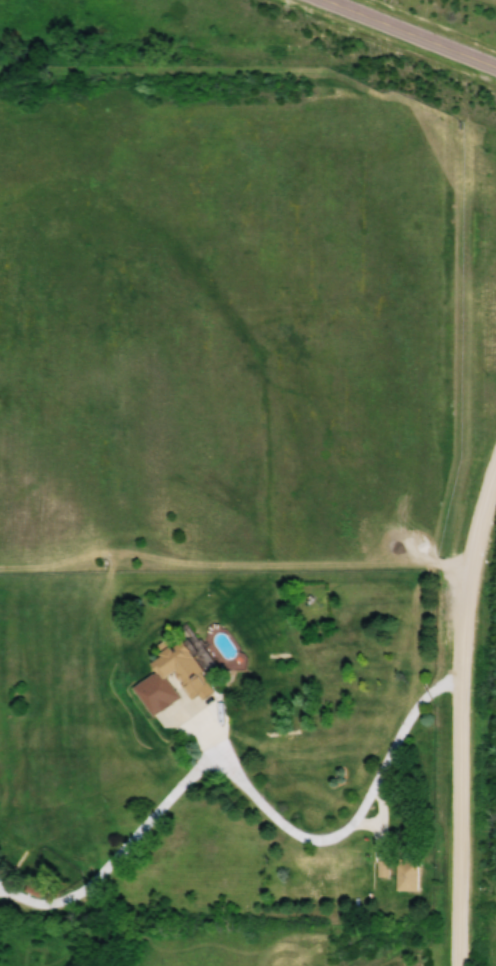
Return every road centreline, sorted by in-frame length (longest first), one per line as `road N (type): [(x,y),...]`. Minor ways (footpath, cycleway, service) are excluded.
road 1 (residential): [(458,965),(462,613)]
road 2 (tertiary): [(495,68),(326,0)]
road 3 (residential): [(462,613),(495,466)]

